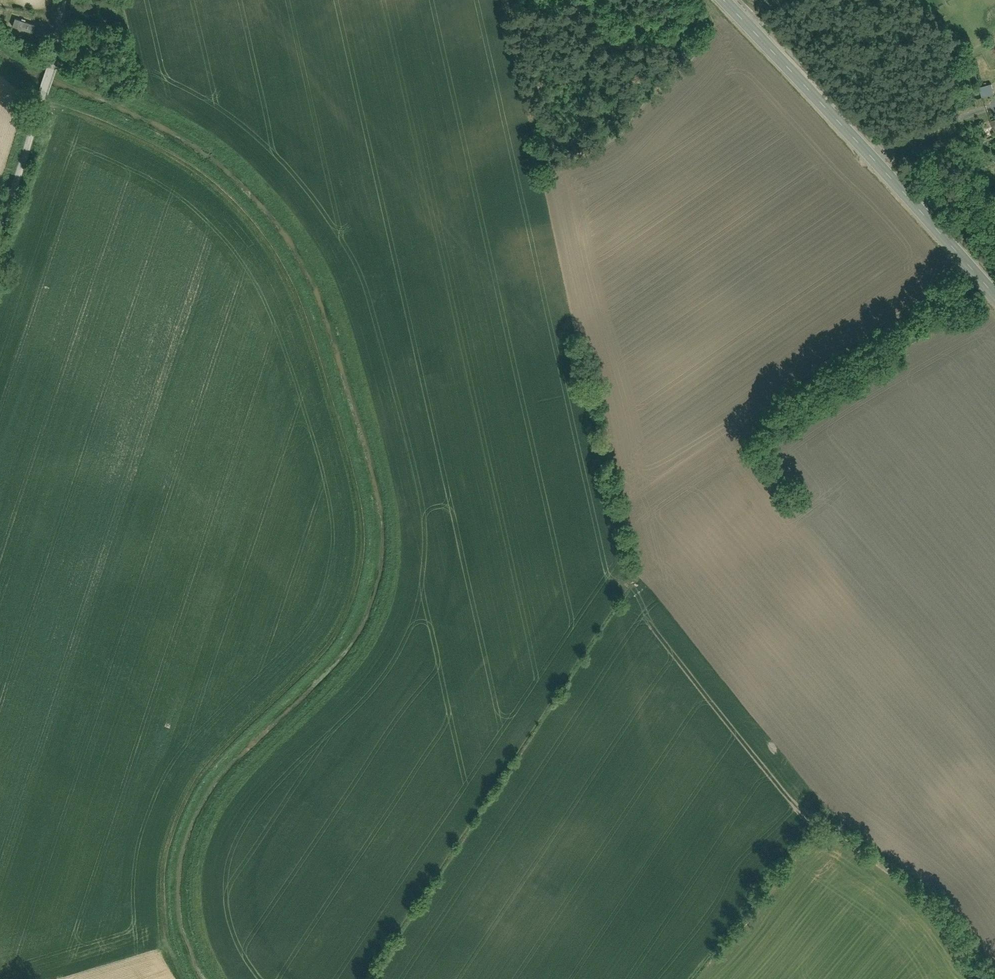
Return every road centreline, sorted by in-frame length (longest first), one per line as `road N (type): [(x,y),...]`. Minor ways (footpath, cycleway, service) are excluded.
road 1 (tertiary): [(725,0),(994,294)]
road 2 (track): [(43,96),(0,229)]

